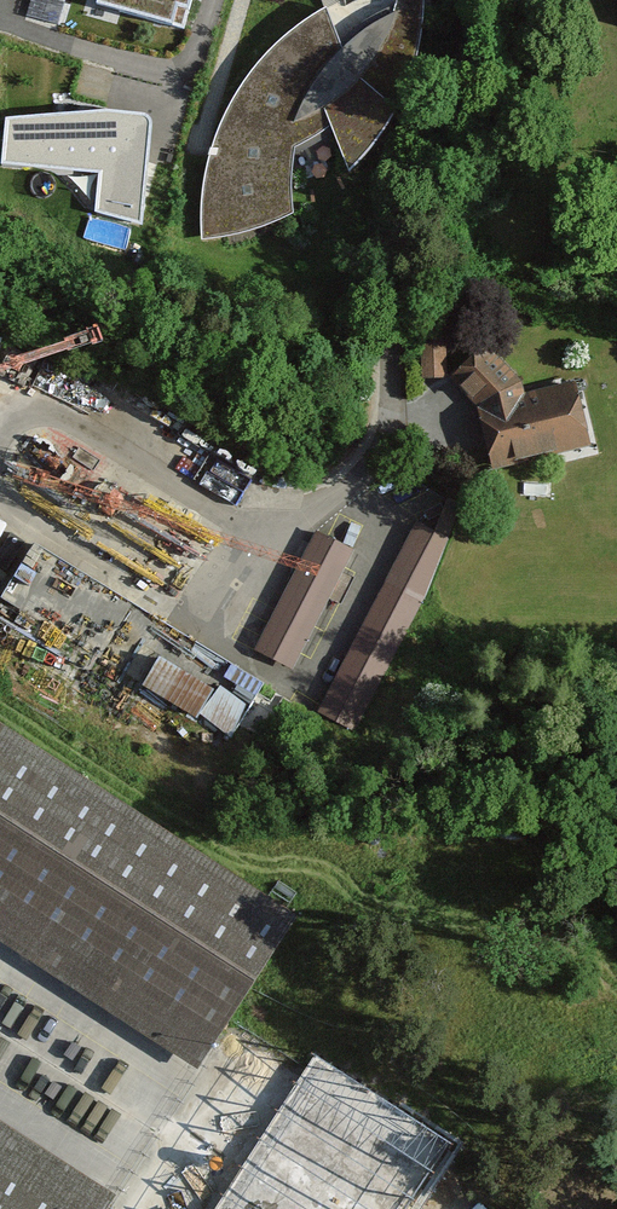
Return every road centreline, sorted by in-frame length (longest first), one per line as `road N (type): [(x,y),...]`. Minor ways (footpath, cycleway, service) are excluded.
road 1 (residential): [(476,0),(391,309),(394,437),(355,485)]
road 2 (residential): [(355,485),(394,533),(309,694),(195,629)]
road 3 (residential): [(251,529),(46,409),(10,414),(0,433)]
road 4 (residential): [(0,504),(195,629)]

